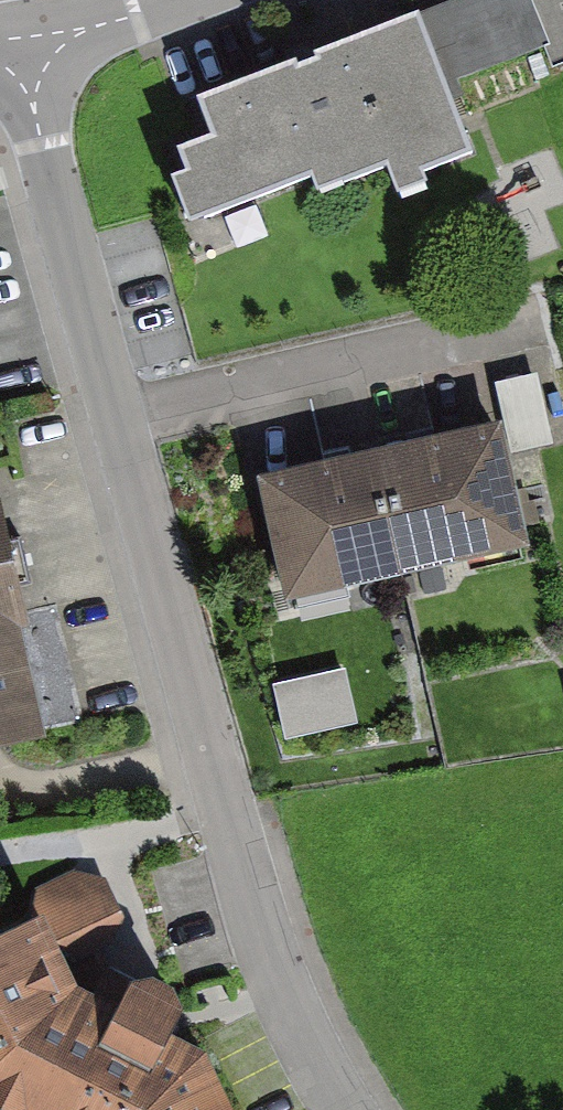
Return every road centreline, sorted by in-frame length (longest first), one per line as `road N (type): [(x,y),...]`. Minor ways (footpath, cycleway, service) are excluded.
road 1 (residential): [(342,1109),(288,1009),(226,814),(24,57)]
road 2 (residential): [(167,0),(24,57)]

